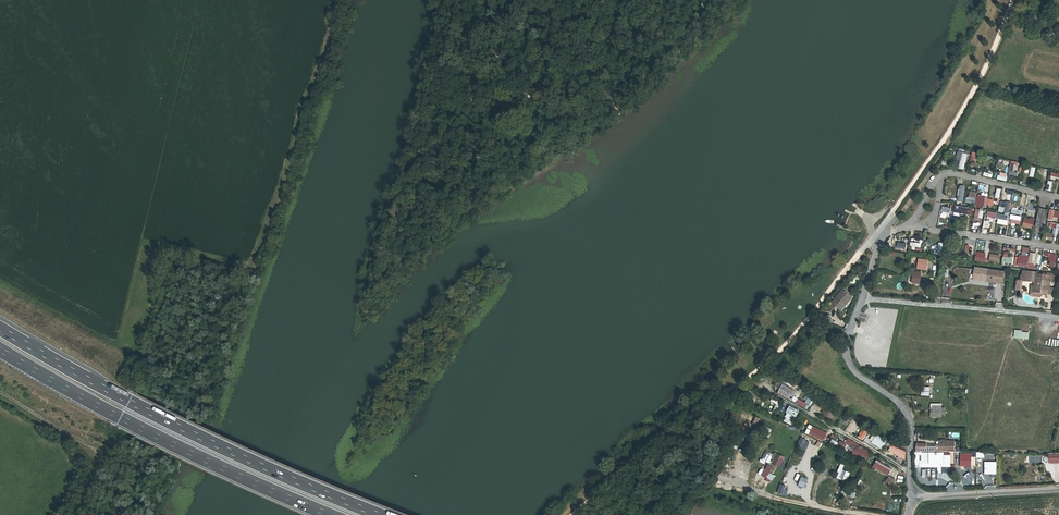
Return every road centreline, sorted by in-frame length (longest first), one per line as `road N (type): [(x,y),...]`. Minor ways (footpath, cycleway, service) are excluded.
road 1 (track): [(340,0),(253,267),(182,250),(150,359),(133,359)]
road 2 (motorway): [(374,514),(132,405),(0,329)]
road 3 (motorway): [(0,350),(124,420),(325,514)]
road 4 (residential): [(860,301),(848,364),(910,421),(913,497)]
road 5 (residential): [(860,301),(1058,318)]
road 6 (track): [(0,391),(100,456),(81,514)]
road 7 (track): [(774,395),(909,472)]
road 8 (track): [(0,286),(133,359)]
road 9 (residential): [(913,497),(1058,489)]

